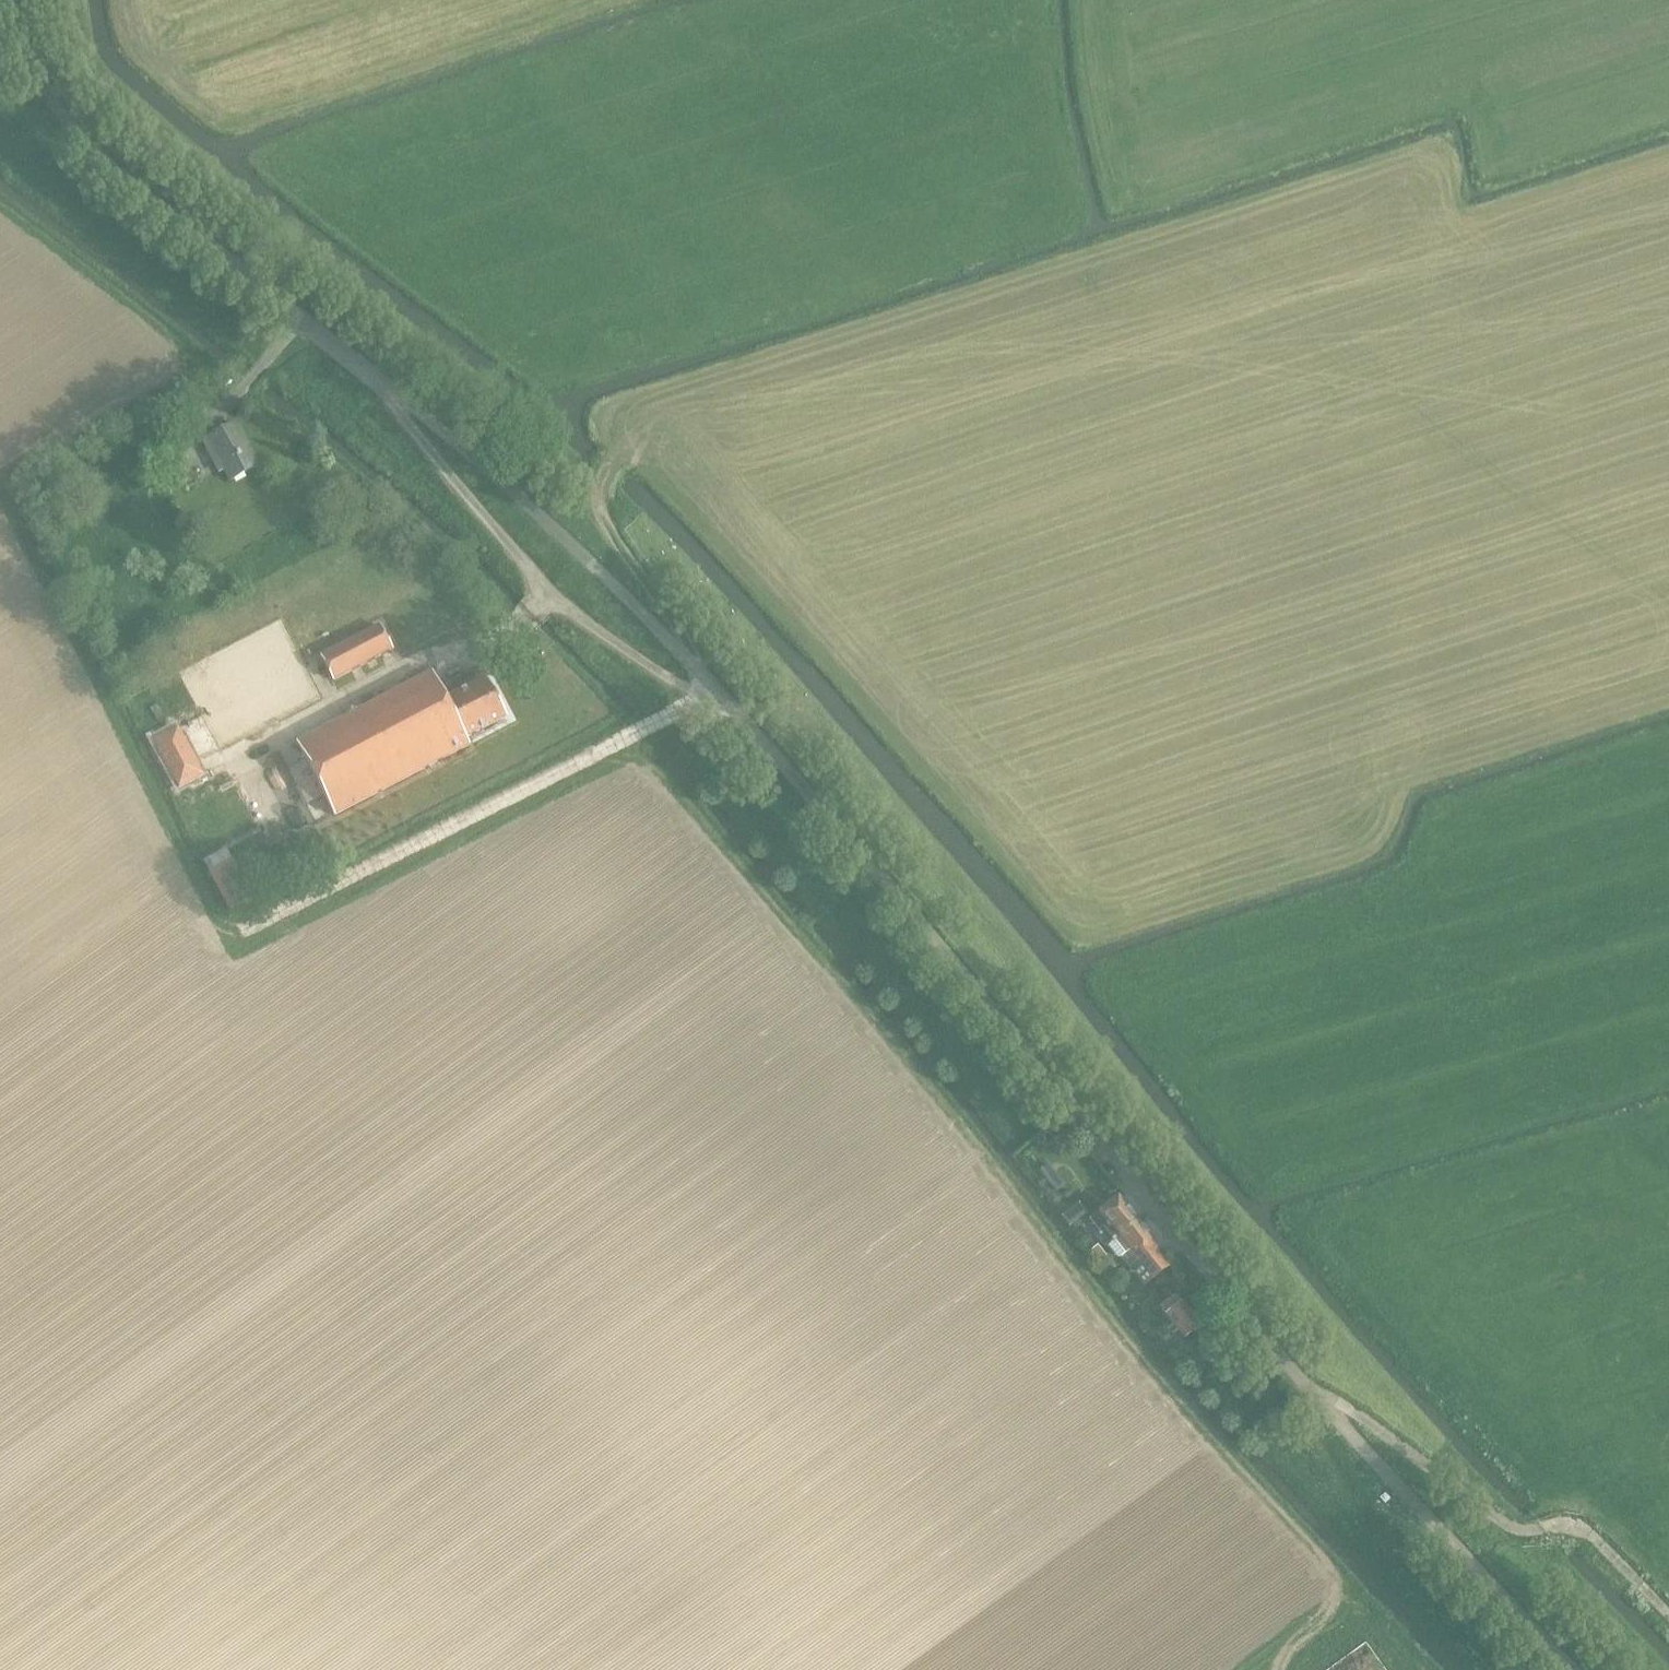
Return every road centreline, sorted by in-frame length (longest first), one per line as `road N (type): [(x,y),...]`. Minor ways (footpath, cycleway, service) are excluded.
road 1 (unclassified): [(1303,1382),(797,778),(560,531),(84,141),(43,86),(16,0)]
road 2 (track): [(368,372),(550,593),(741,719)]
road 3 (unclassified): [(1573,1669),(1303,1382)]
road 4 (unclassified): [(1527,1530),(1303,1382)]
road 5 (track): [(1668,1610),(1585,1526),(1527,1530)]

